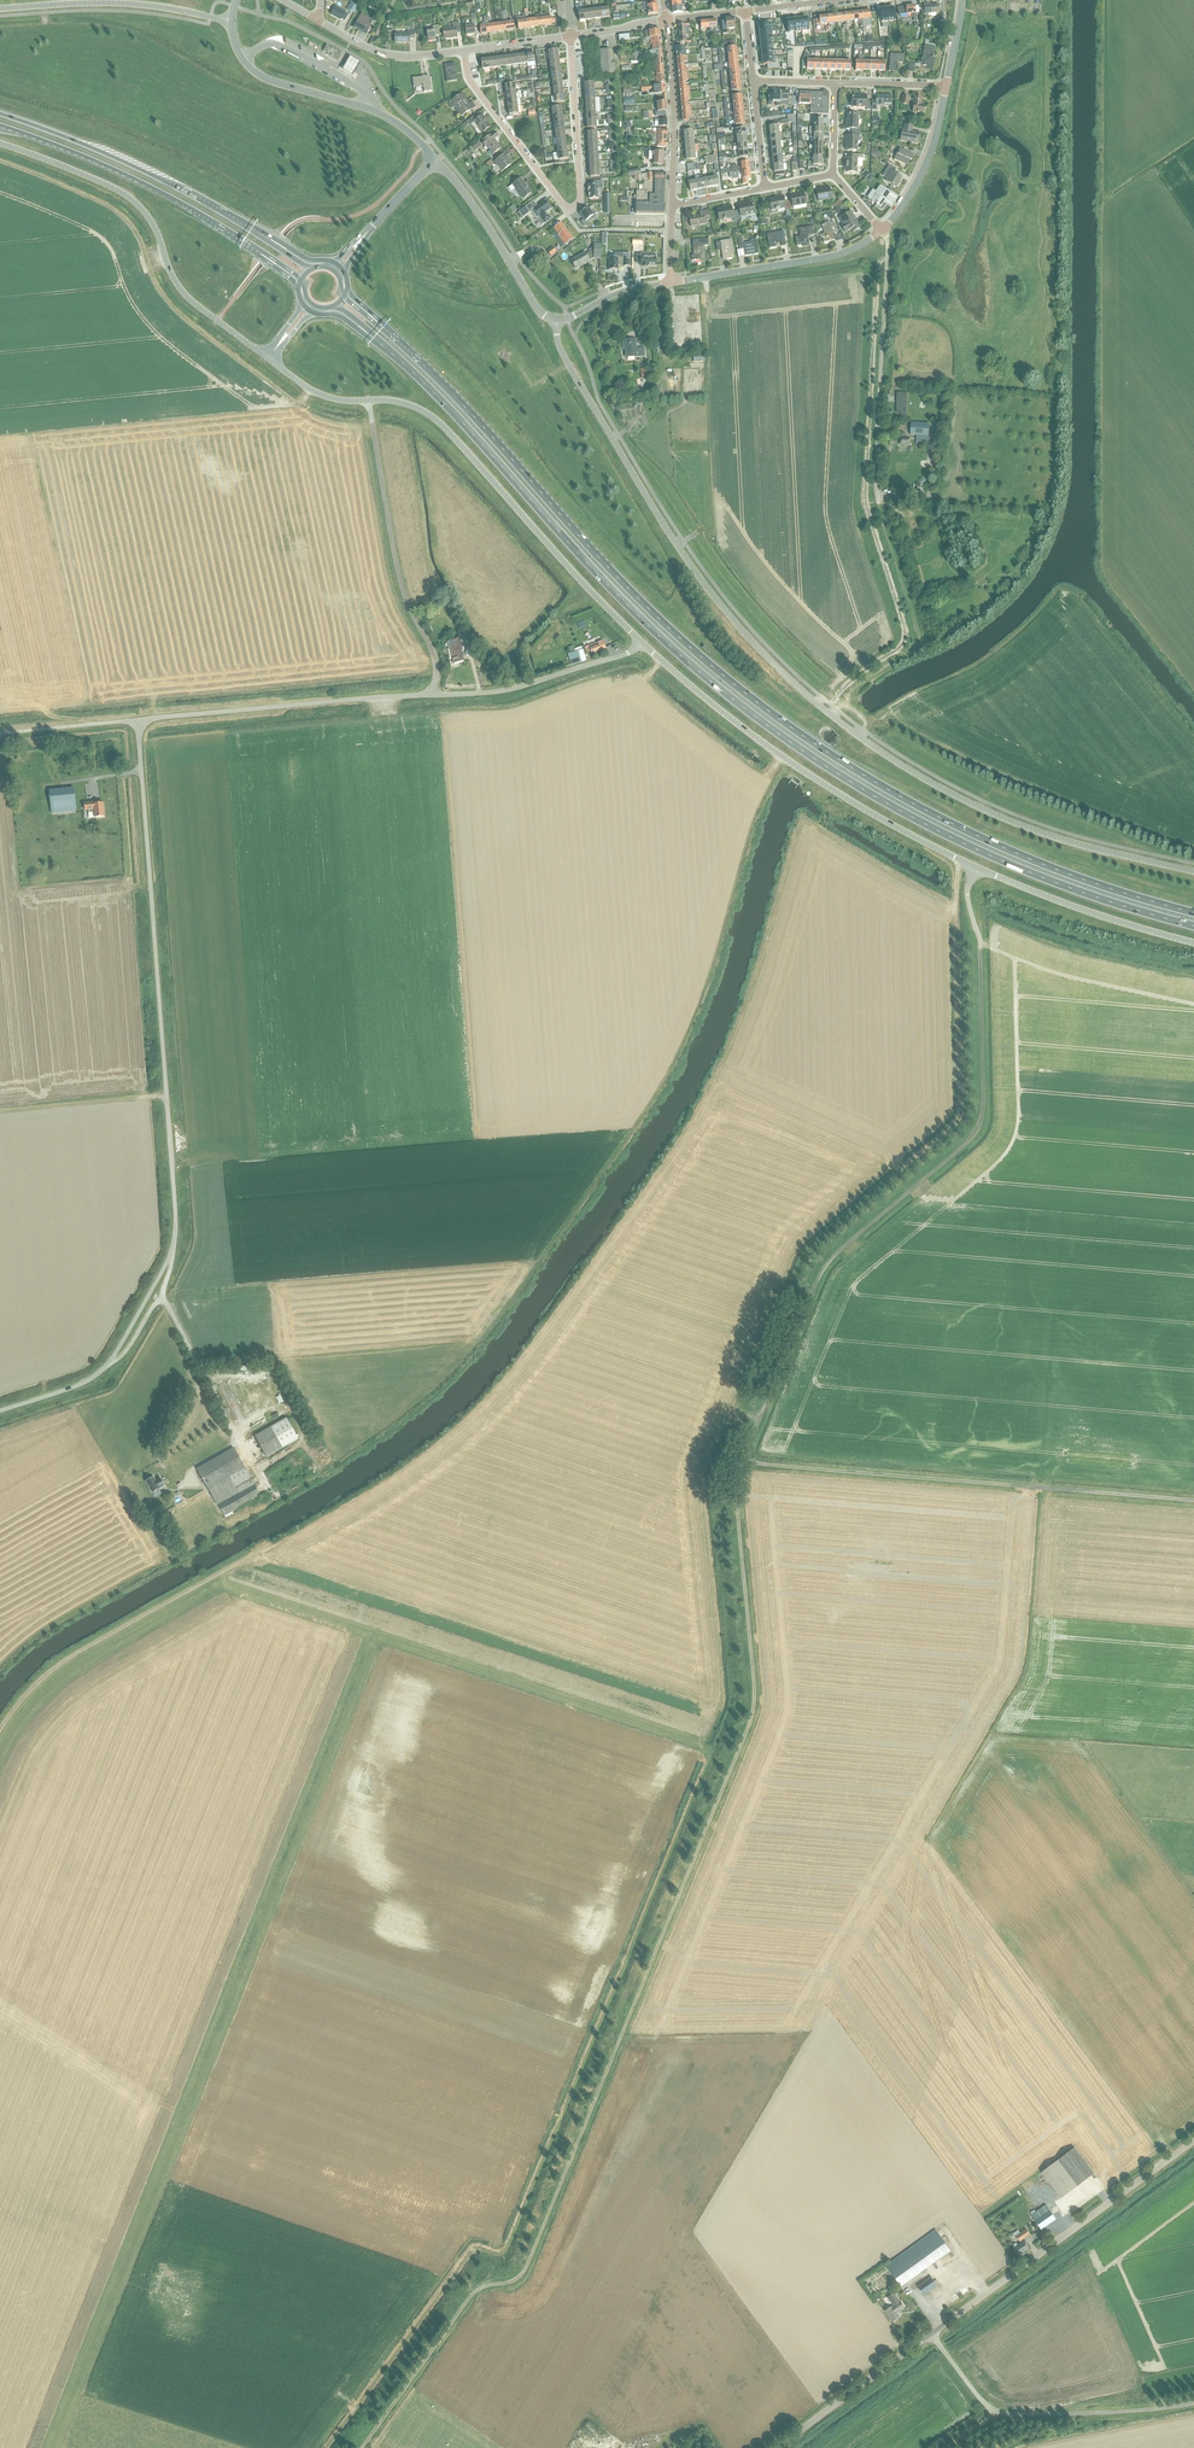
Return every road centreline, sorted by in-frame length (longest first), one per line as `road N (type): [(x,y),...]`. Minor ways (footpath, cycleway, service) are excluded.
road 1 (track): [(744,1459),(737,1485),(750,1686),(745,1727),(521,2272),(471,2291),(358,2447)]
road 2 (trunk): [(362,329),(455,415),(626,604),(794,745),(921,822),(1019,868),(1193,926)]
road 3 (trunk): [(1193,913),(1068,874),(959,827),(770,712),(638,599),(371,316)]
road 4 (track): [(0,1731),(38,1682),(75,1654),(381,1486),(459,1426),(513,1369),(615,1233),(715,1078)]
road 5 (unclassified): [(1193,872),(982,810),(827,712),(746,636),(677,545),(560,349),(556,322)]
road 6 (unclassified): [(0,1409),(103,1374),(116,1362),(179,1251),(185,1225),(137,720)]
road 7 (track): [(744,1459),(826,1260),(981,1119),(980,948),(967,894),(976,868)]
road 8 (tertiary): [(642,644),(760,741),(875,815),(995,876),(1193,942)]
road 9 (track): [(324,2447),(468,2251),(509,2247),(627,1955)]
road 10 (unclassified): [(137,720),(506,691),(642,644)]
road 11 (tertiary): [(269,357),(318,394),(395,401),(431,415),(642,644)]
road 12 (track): [(1193,1501),(744,1459)]
road 13 (residential): [(570,37),(579,195),(572,207),(471,85),(464,51)]
road 14 (tertiary): [(931,2333),(1193,2140)]
road 15 (track): [(368,401),(398,576),(437,663),(432,694)]
road 16 (trunk): [(271,240),(184,190),(0,114)]
road 17 (unclassified): [(931,2333),(980,2399),(1004,2413),(1193,2405)]
road 18 (unclassified): [(0,143),(129,197),(151,221),(176,283),(217,320)]
road 19 (trunk): [(0,125),(138,180),(262,255)]
road 20 (unclassified): [(881,230),(887,257),(878,502)]
road 21 (unclassified): [(0,9),(109,3),(230,20)]
road 22 (tertiary): [(670,282),(813,260),(846,252),(881,230)]
road 23 (tertiary): [(556,322),(540,312),(435,160)]
road 24 (tertiary): [(775,2447),(931,2333)]
road 25 (residential): [(671,205),(666,21)]
road 26 (secondary): [(230,20),(254,71),(369,109)]
road 27 (tertiary): [(881,230),(921,178),(947,86)]
road 28 (residential): [(316,19),(404,58),(464,51)]
road 29 (unclassified): [(137,720),(0,733)]
road 30 (tertiary): [(556,322),(606,297),(670,282)]

